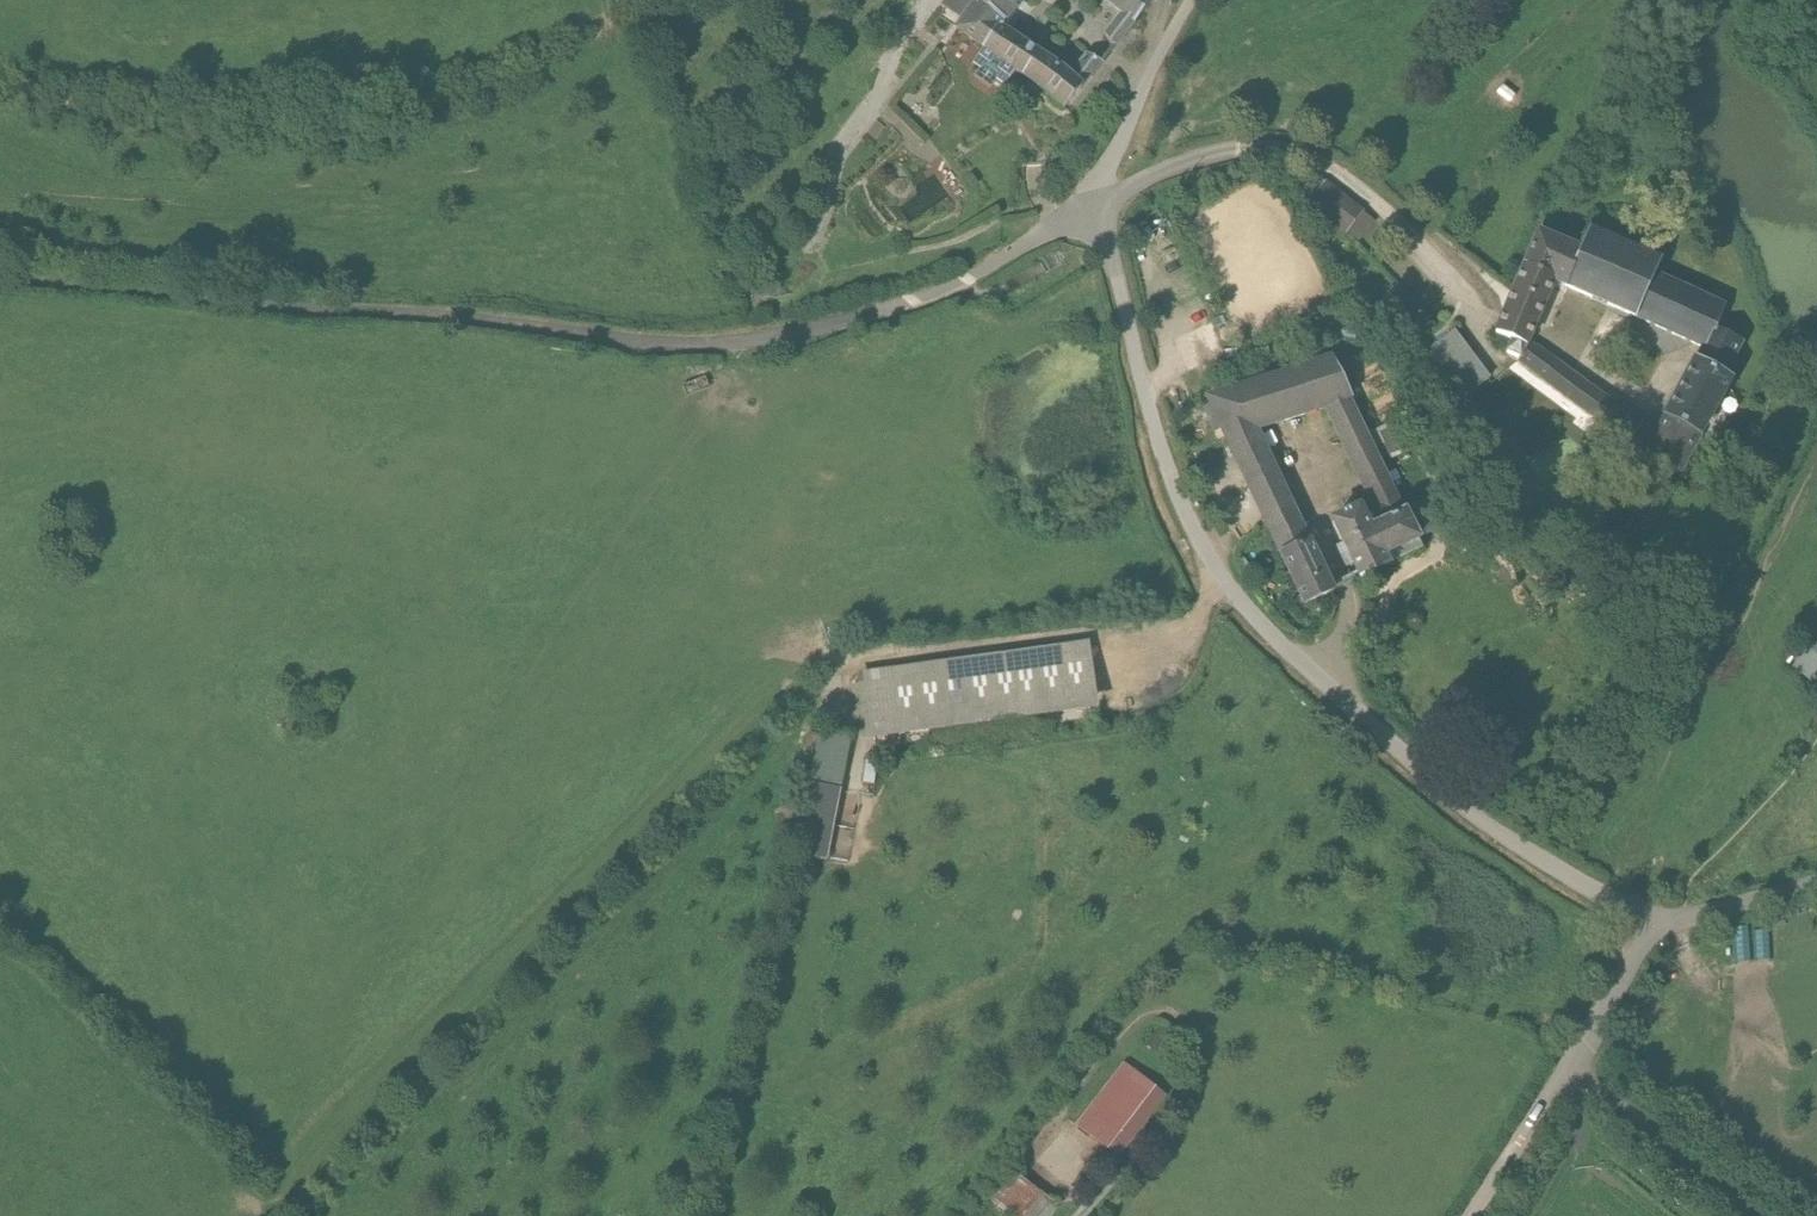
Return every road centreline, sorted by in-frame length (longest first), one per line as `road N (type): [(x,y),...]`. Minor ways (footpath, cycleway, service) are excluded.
road 1 (track): [(0,273),(718,343),(813,329),(924,295),(1103,202)]
road 2 (unclassified): [(1103,202),(1106,248),(1174,479),(1196,538),(1232,593),(1459,803),(1655,926)]
road 3 (residential): [(1103,202),(1202,156),(1238,146),(1293,150),(1334,169),(1419,241),(1462,296)]
road 4 (unclassified): [(1760,1215),(1609,1095),(1575,1057)]
road 5 (residential): [(1103,202),(1120,141),(1191,0)]
road 6 (unclassified): [(1575,1057),(1470,1215)]
road 7 (residential): [(1655,926),(1816,884)]
road 8 (unclassified): [(1655,926),(1575,1057)]

